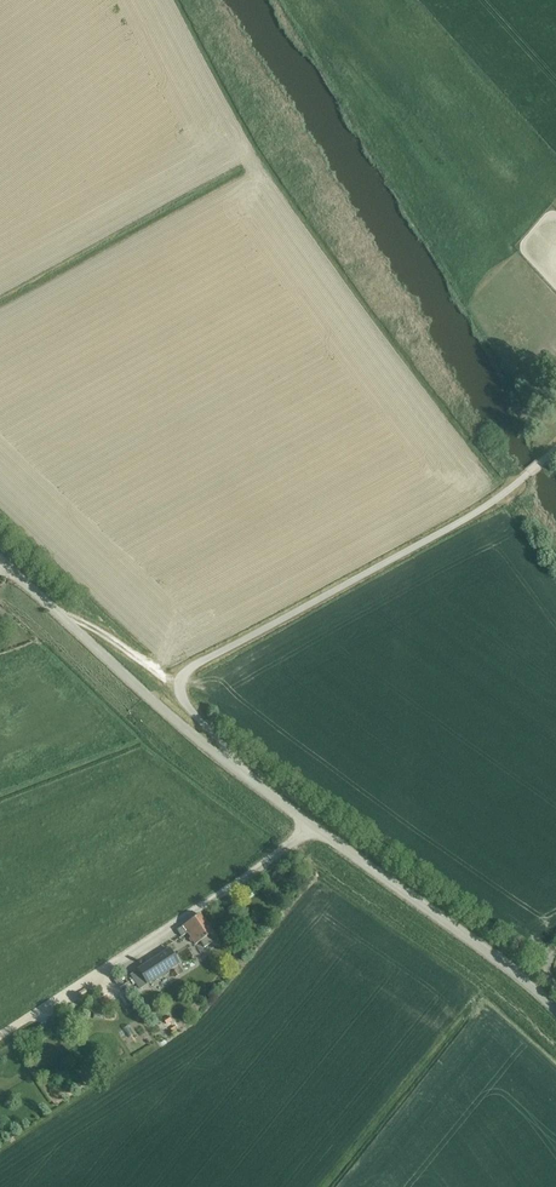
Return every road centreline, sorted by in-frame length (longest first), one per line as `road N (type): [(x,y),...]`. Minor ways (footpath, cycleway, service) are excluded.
road 1 (unclassified): [(555,1018),(177,723),(0,560)]

